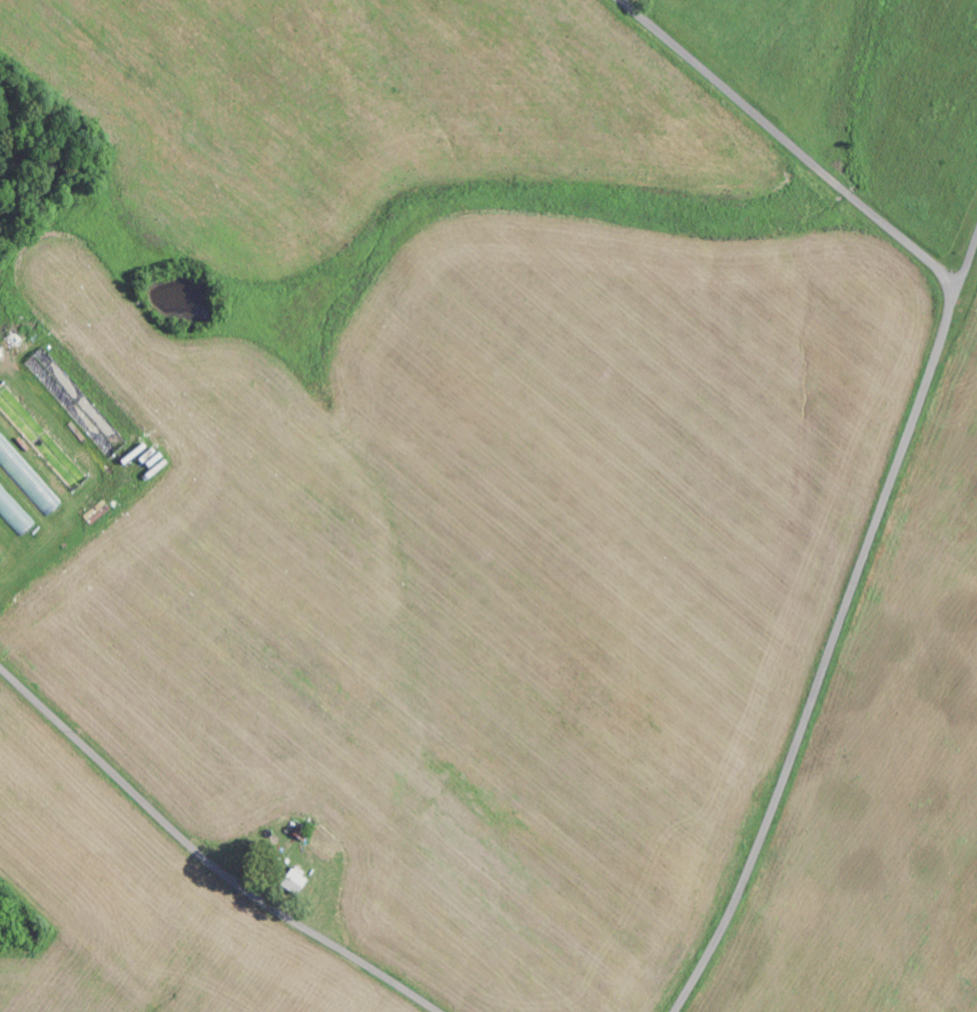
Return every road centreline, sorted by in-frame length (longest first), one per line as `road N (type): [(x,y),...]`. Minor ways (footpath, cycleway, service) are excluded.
road 1 (residential): [(674,1011),(745,879),(950,304),(927,258),(620,0)]
road 2 (residential): [(439,1011),(214,864),(0,664)]

